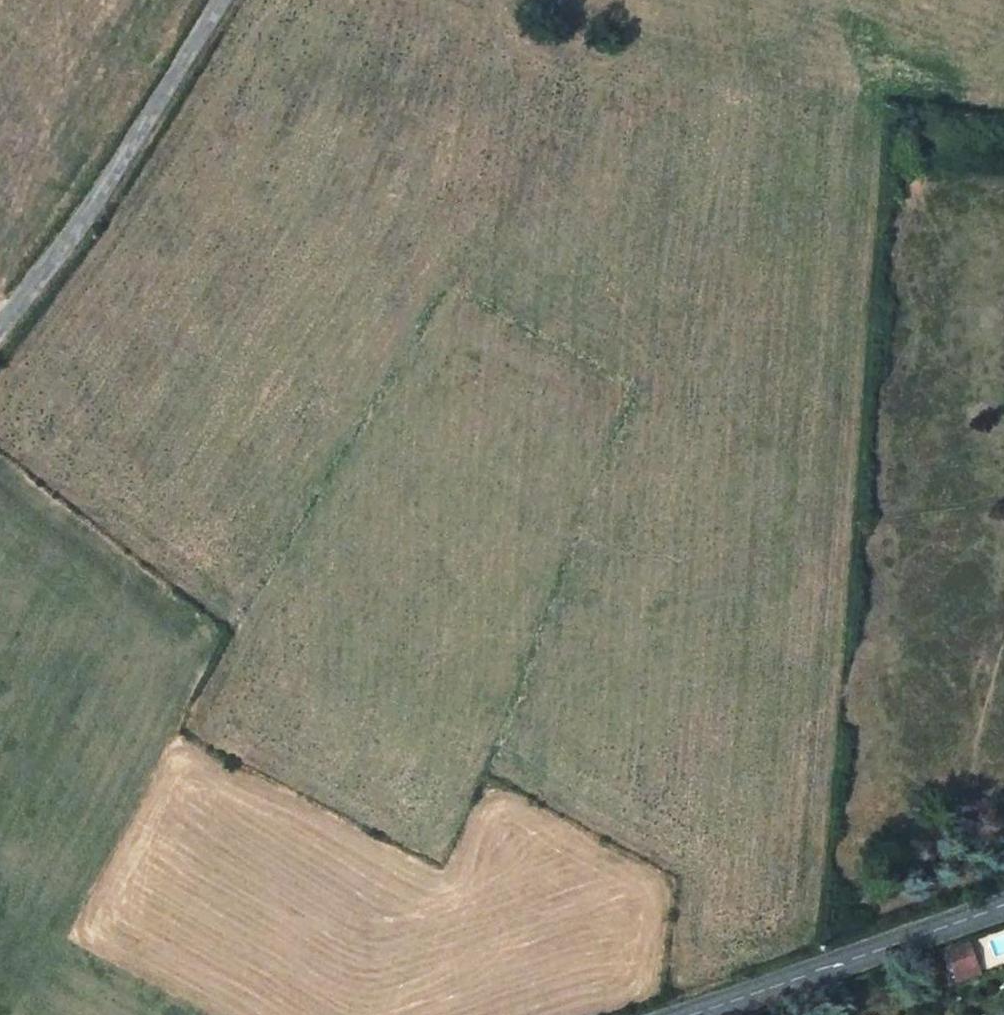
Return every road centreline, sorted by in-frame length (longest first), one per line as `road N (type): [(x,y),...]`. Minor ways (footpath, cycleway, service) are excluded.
road 1 (unclassified): [(0,327),(230,0)]
road 2 (tertiary): [(1003,910),(704,1014)]

